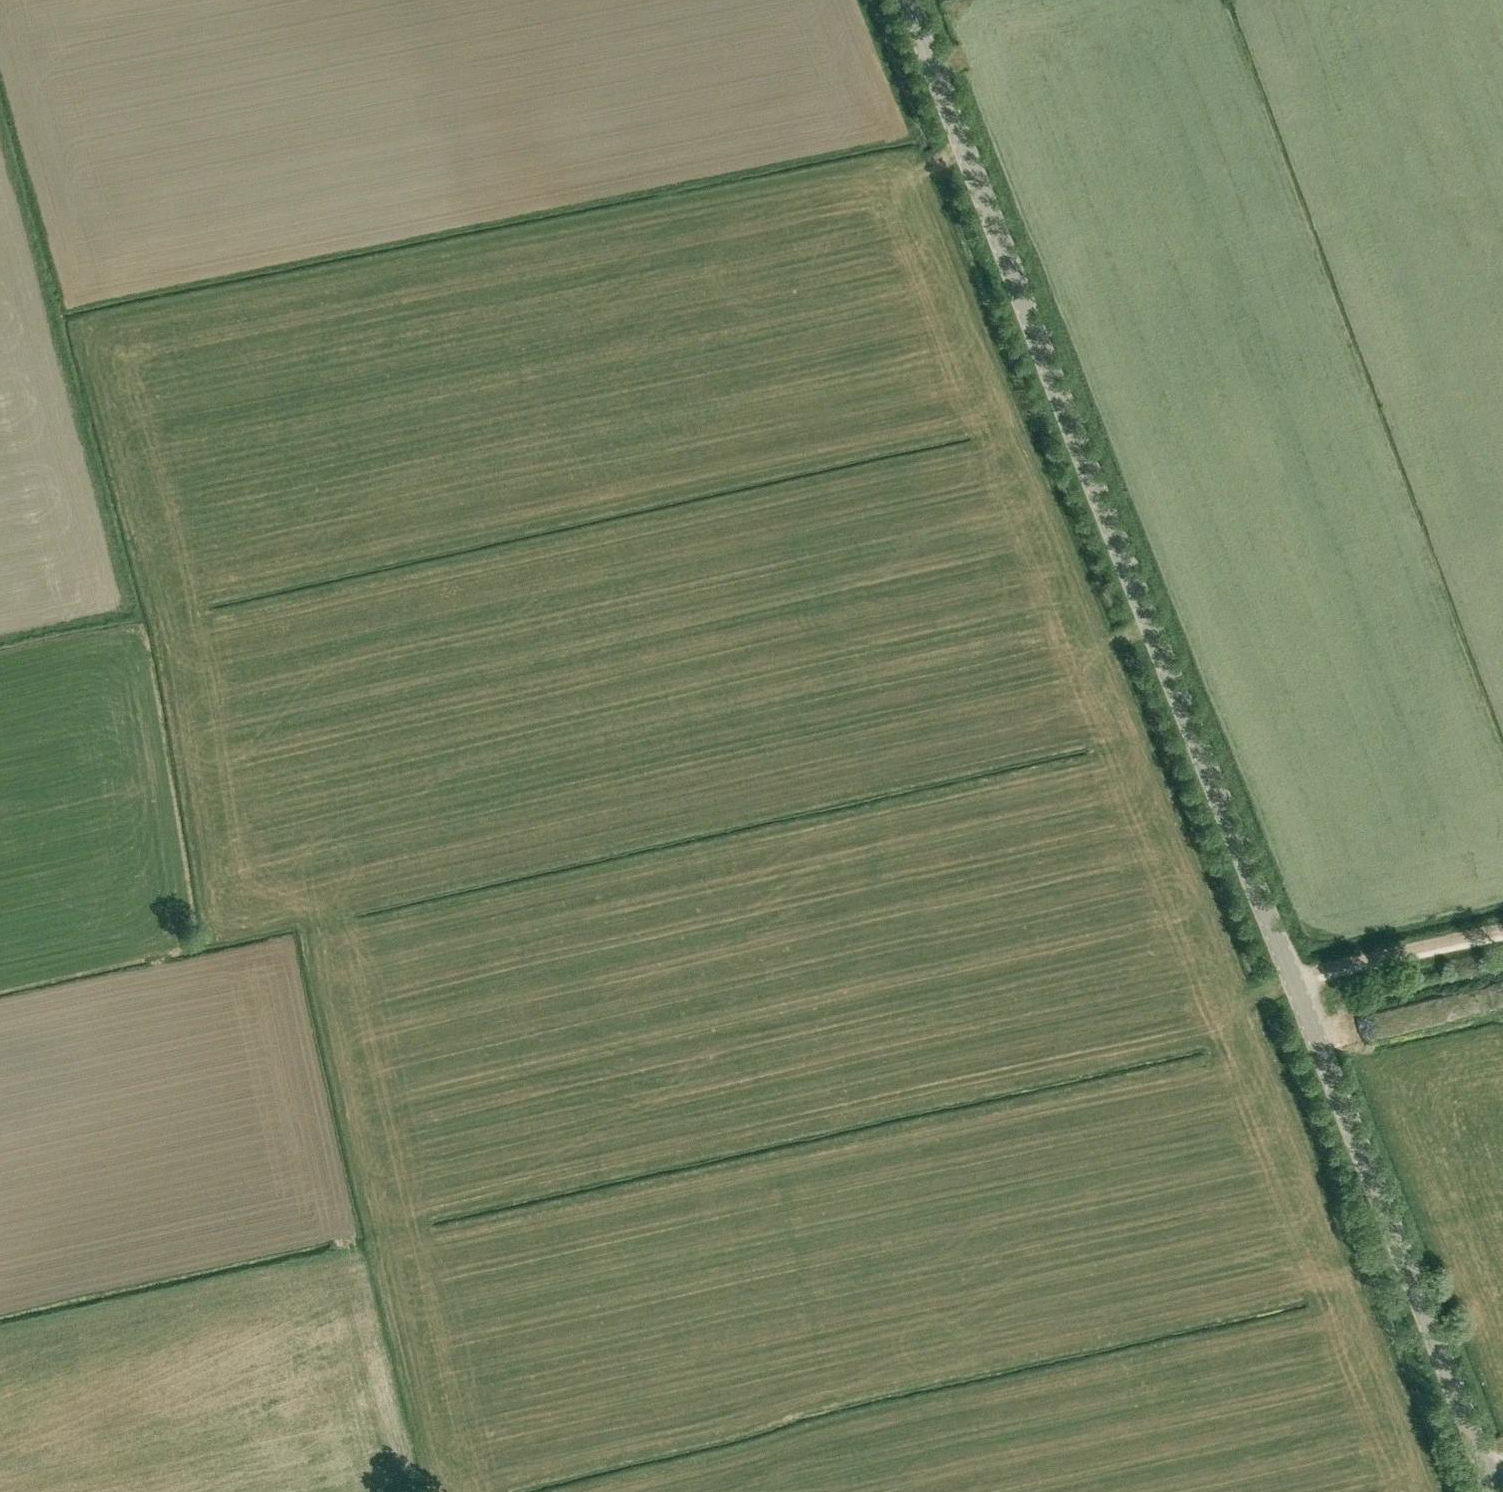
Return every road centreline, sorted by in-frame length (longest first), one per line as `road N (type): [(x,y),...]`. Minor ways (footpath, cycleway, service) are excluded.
road 1 (tertiary): [(1494,1491),(912,0)]
road 2 (track): [(1290,973),(1502,925)]

